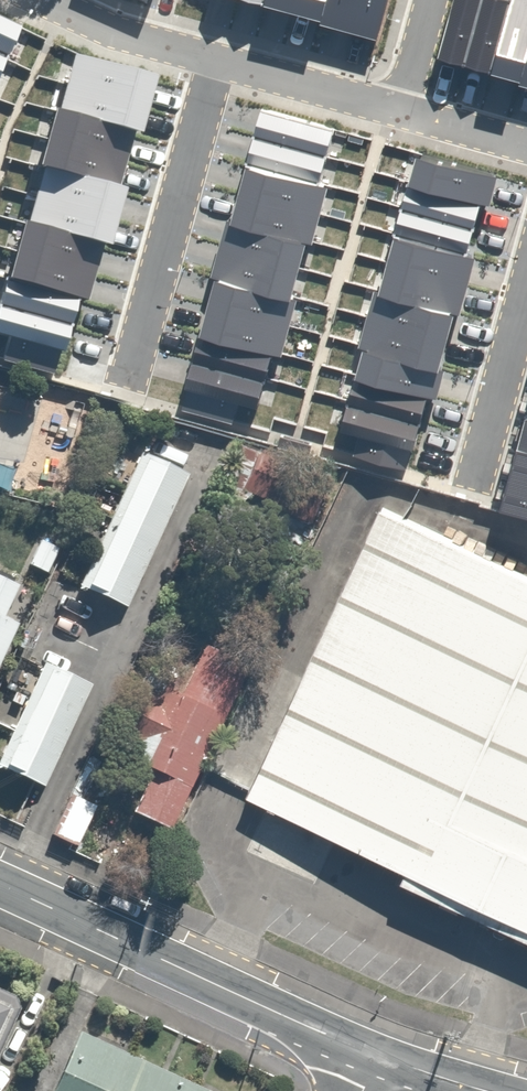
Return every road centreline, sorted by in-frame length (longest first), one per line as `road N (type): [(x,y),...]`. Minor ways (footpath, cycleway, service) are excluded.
road 1 (tertiary): [(0,884),(378,1056)]
road 2 (residential): [(125,362),(213,36)]
road 3 (residential): [(400,88),(213,36)]
road 4 (residential): [(526,124),(400,88)]
road 5 (residential): [(213,36),(95,0)]

